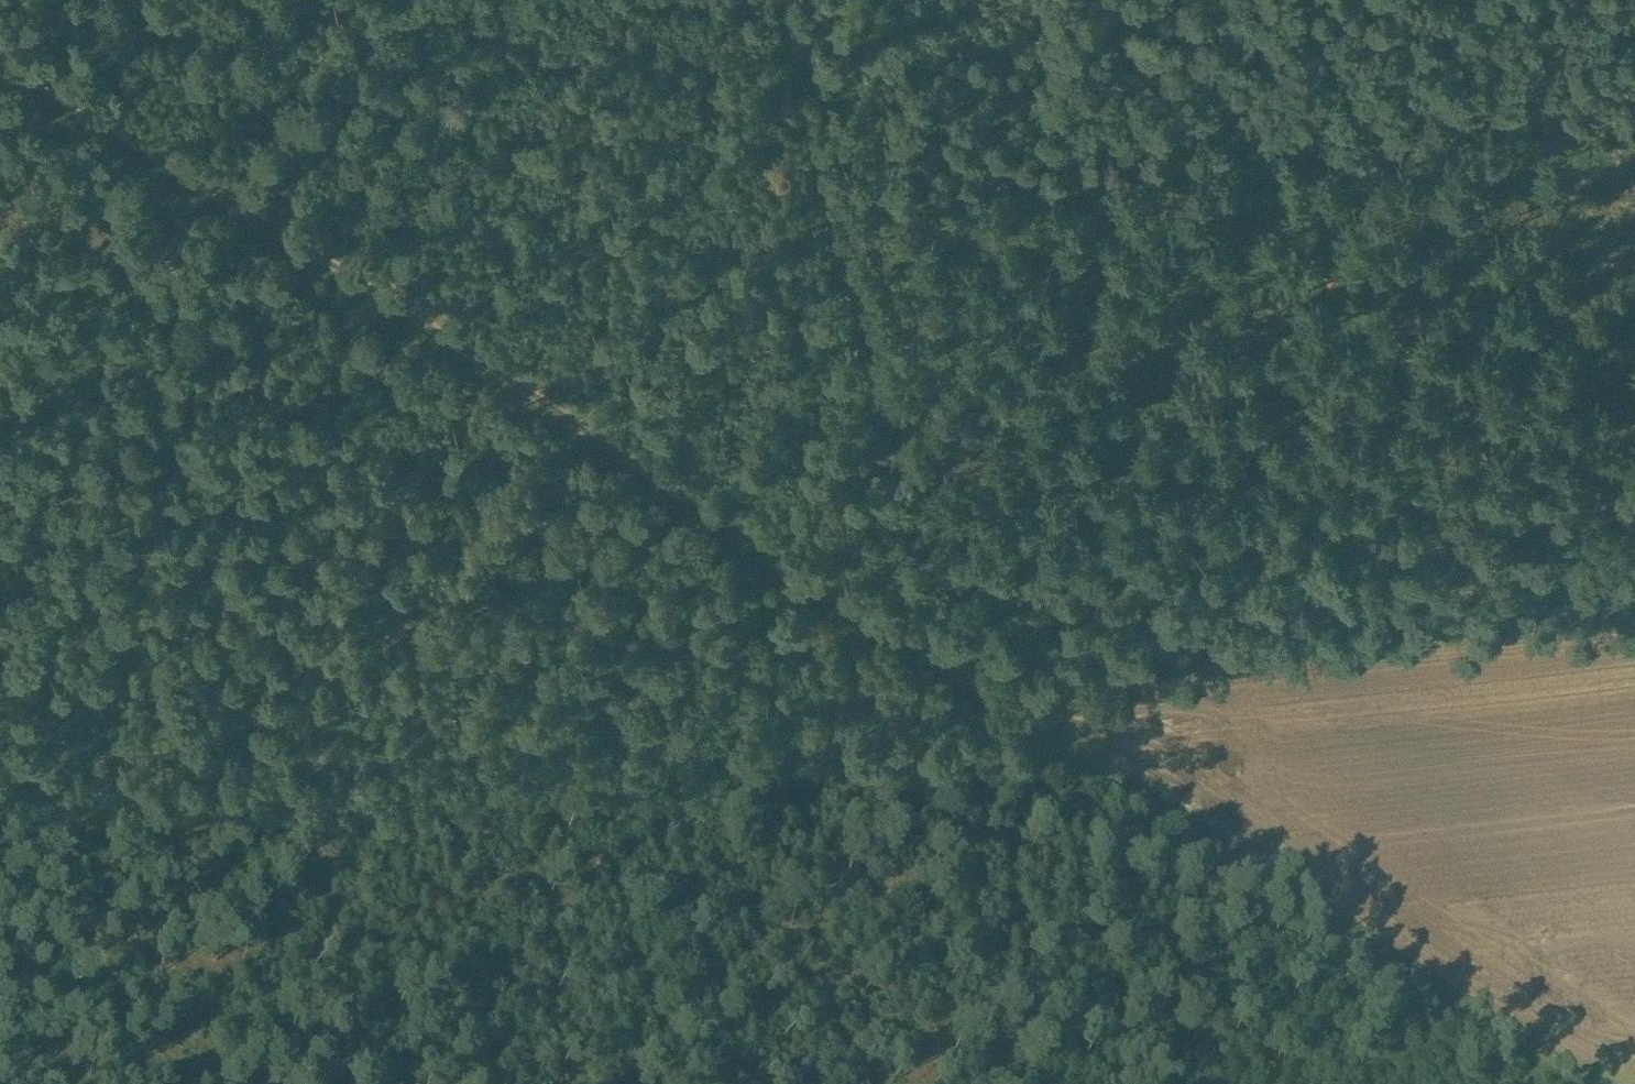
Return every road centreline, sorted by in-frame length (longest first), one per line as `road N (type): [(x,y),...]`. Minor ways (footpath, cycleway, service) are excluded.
road 1 (track): [(0,42),(1027,703)]

